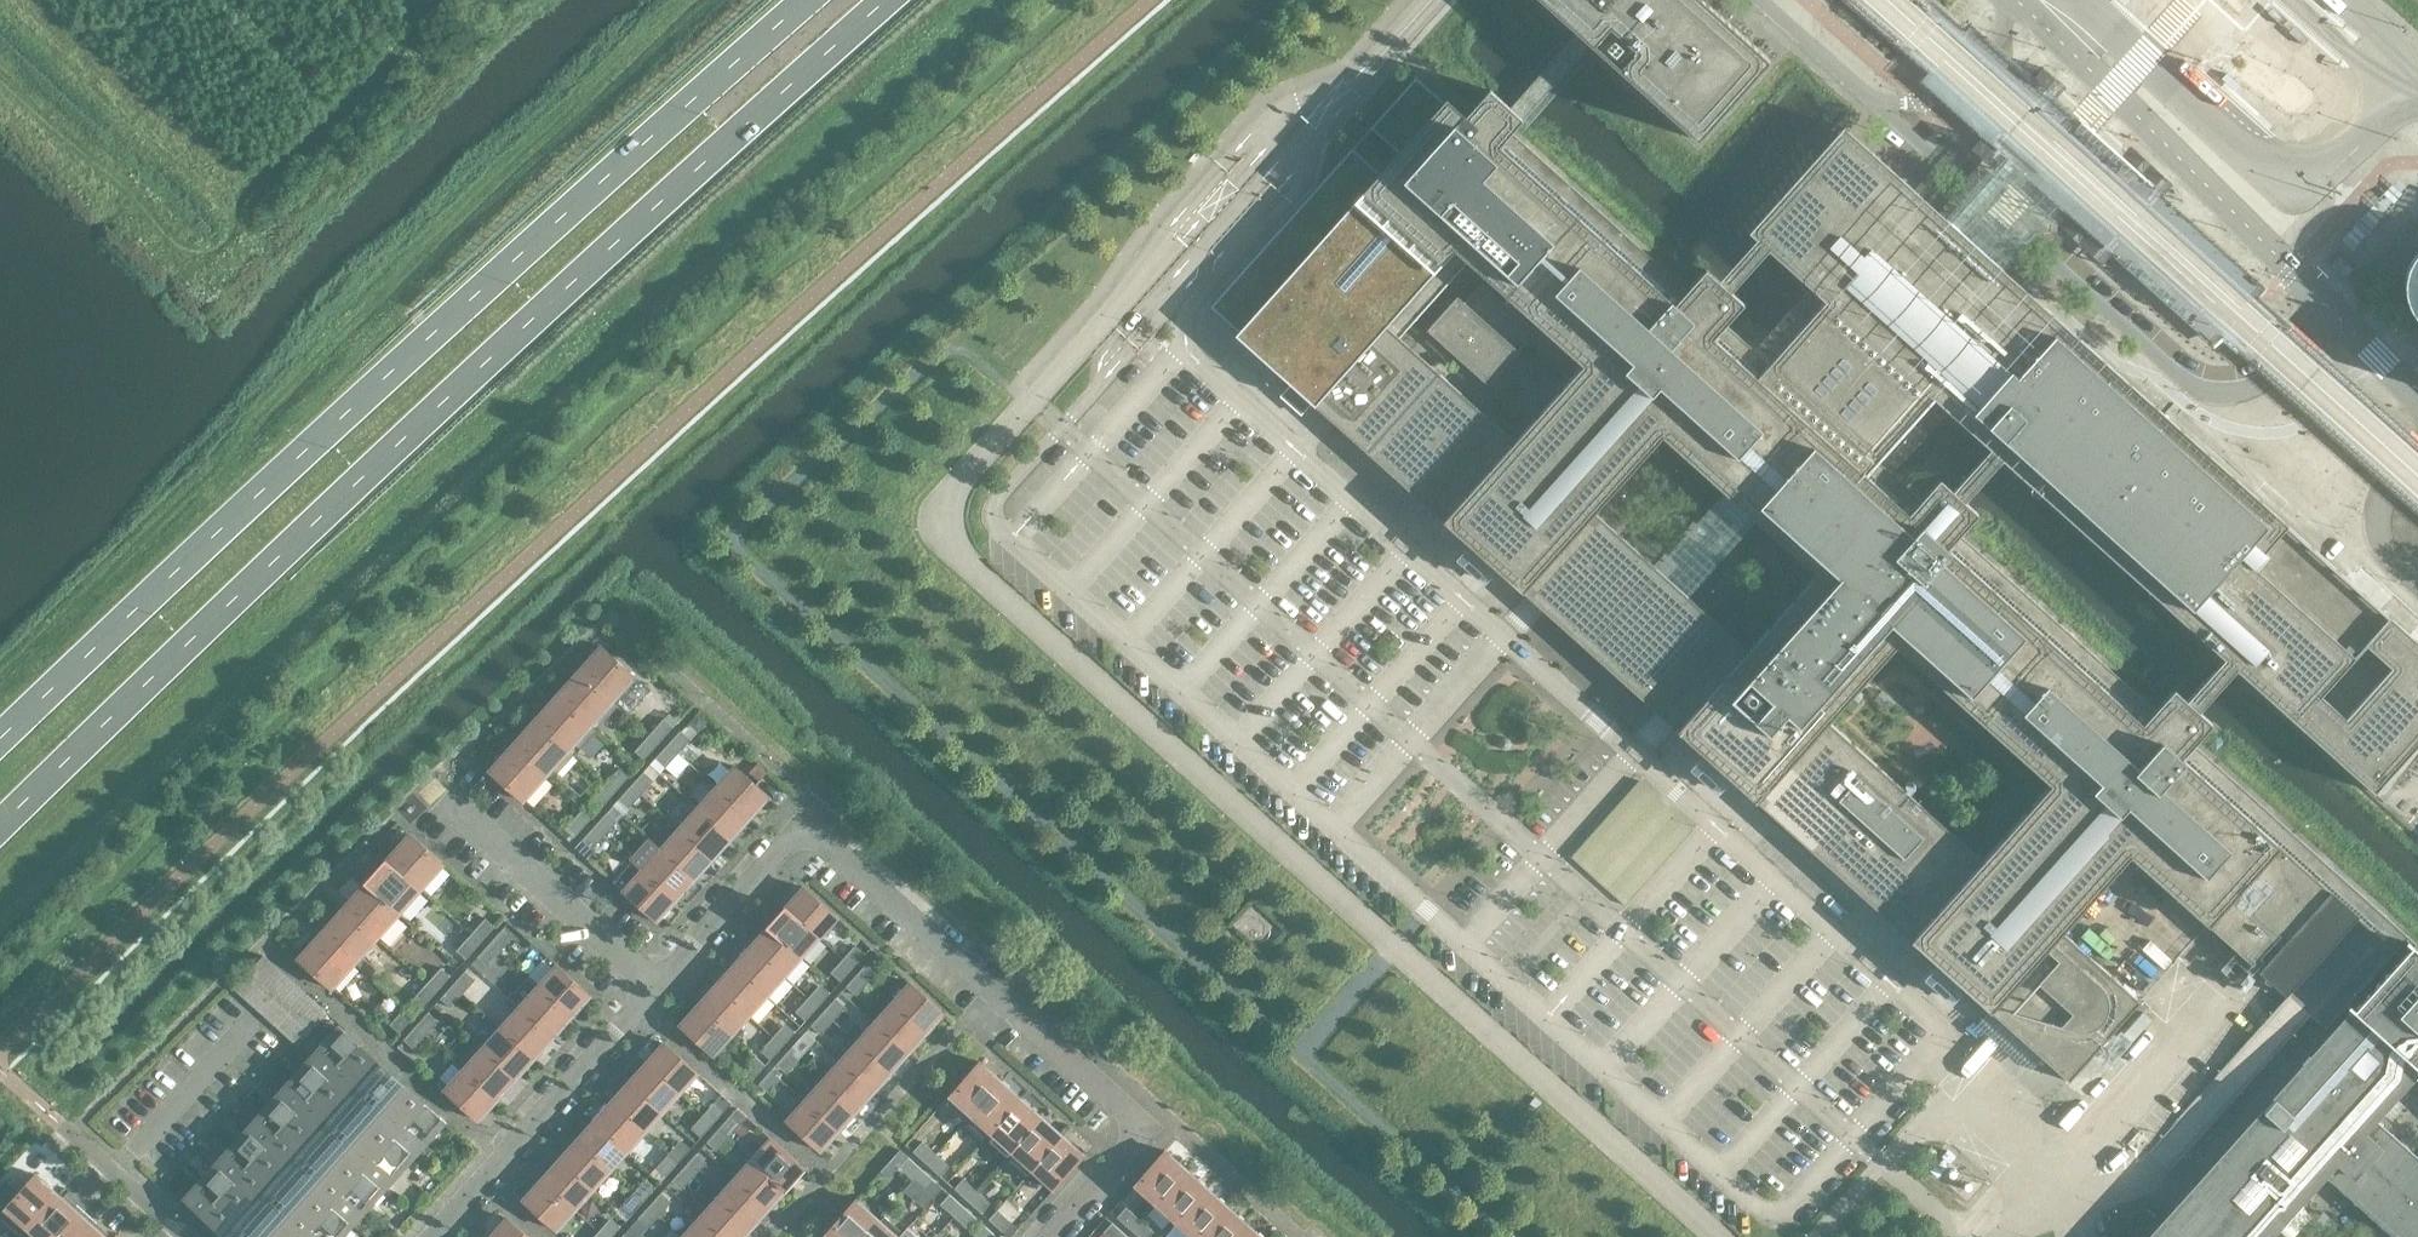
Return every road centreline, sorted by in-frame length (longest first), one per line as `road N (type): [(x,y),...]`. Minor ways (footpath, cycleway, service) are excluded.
road 1 (trunk): [(0,835),(218,617),(717,152),(893,0)]
road 2 (residential): [(432,1236),(799,843),(830,850),(1131,1120),(1131,1145),(1049,1236)]
road 3 (trunk): [(811,0),(0,738)]
road 4 (unclassified): [(2258,237),(2277,268),(2285,346),(2231,387),(2191,377),(1758,0)]
road 5 (unclassified): [(2011,0),(2258,237)]
road 6 (unclassified): [(2258,237),(2417,393)]
road 7 (unclassified): [(1315,129),(1430,0)]
road 8 (residential): [(192,1236),(71,1131)]

